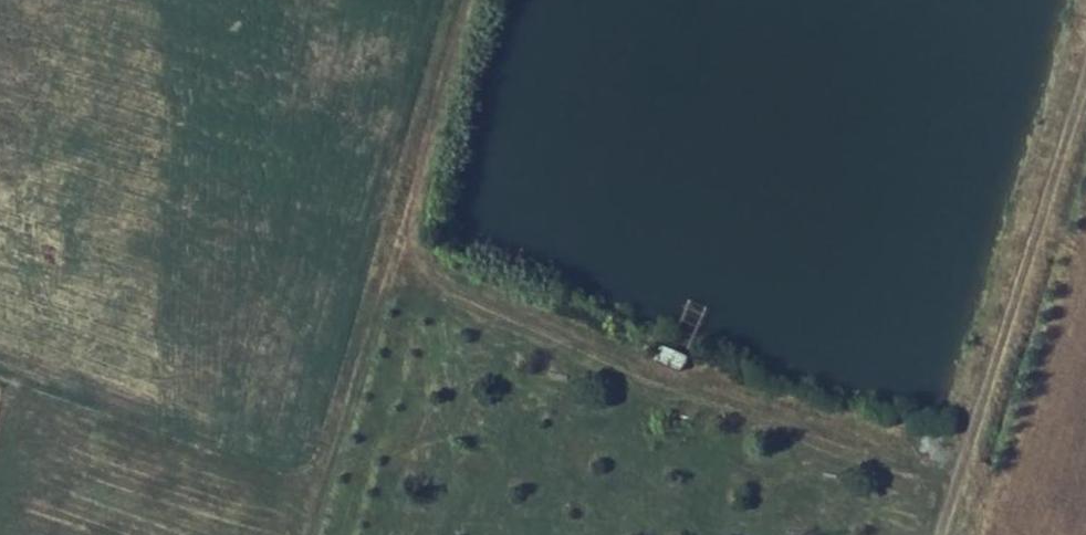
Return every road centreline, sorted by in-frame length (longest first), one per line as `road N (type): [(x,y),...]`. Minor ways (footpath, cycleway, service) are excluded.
road 1 (track): [(945,534),(1085,76)]

